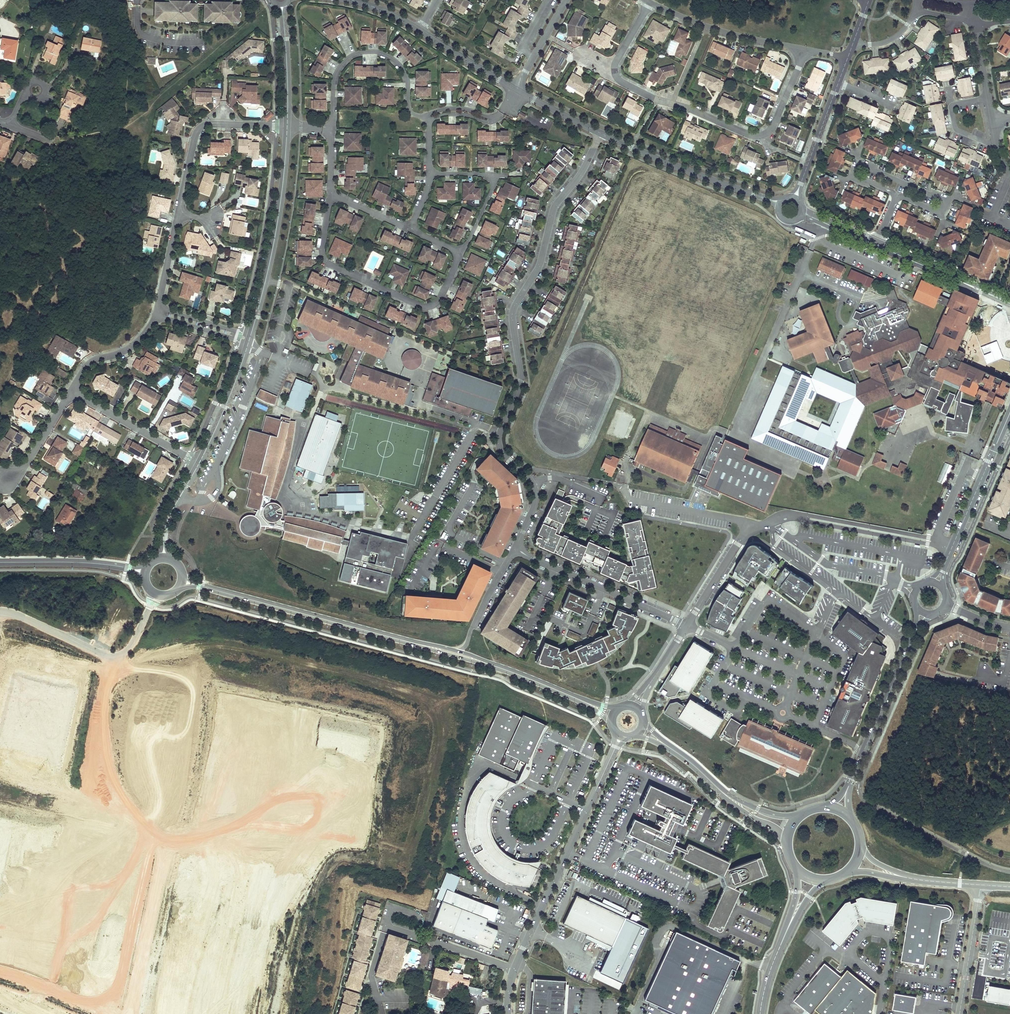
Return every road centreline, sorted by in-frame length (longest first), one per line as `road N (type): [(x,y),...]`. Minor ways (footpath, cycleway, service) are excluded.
road 1 (residential): [(601,133),(555,205),(540,264),(513,312),(521,381),(499,443),(533,484)]
road 2 (residential): [(650,2),(616,63),(618,78),(751,135),(771,130),(806,49)]
road 3 (unclassified): [(620,736),(513,967),(507,1013)]
road 4 (residential): [(287,126),(211,124),(198,131),(158,308)]
road 5 (residential): [(613,483),(632,500),(750,527),(687,626)]
road 6 (secondary): [(199,586),(453,653)]
road 7 (residential): [(287,126),(279,228),(253,328)]
road 8 (residential): [(601,133),(780,204)]
road 9 (tertiary): [(925,612),(848,788)]
road 10 (residential): [(515,549),(687,626)]
road 11 (residential): [(897,196),(938,213),(945,193),(860,156),(853,178)]
road 12 (tertiary): [(1009,414),(944,567)]
road 13 (residential): [(650,2),(718,30),(806,49)]
road 14 (residential): [(71,391),(199,462)]
road 15 (residential): [(877,243),(1009,303)]
road 16 (secondary): [(453,653),(581,700)]
road 17 (unclassified): [(960,1013),(981,885)]
road 18 (secondary): [(0,563),(126,568)]
road 19 (residential): [(515,549),(466,645),(453,653)]
road 20 (residential): [(795,198),(838,83)]

